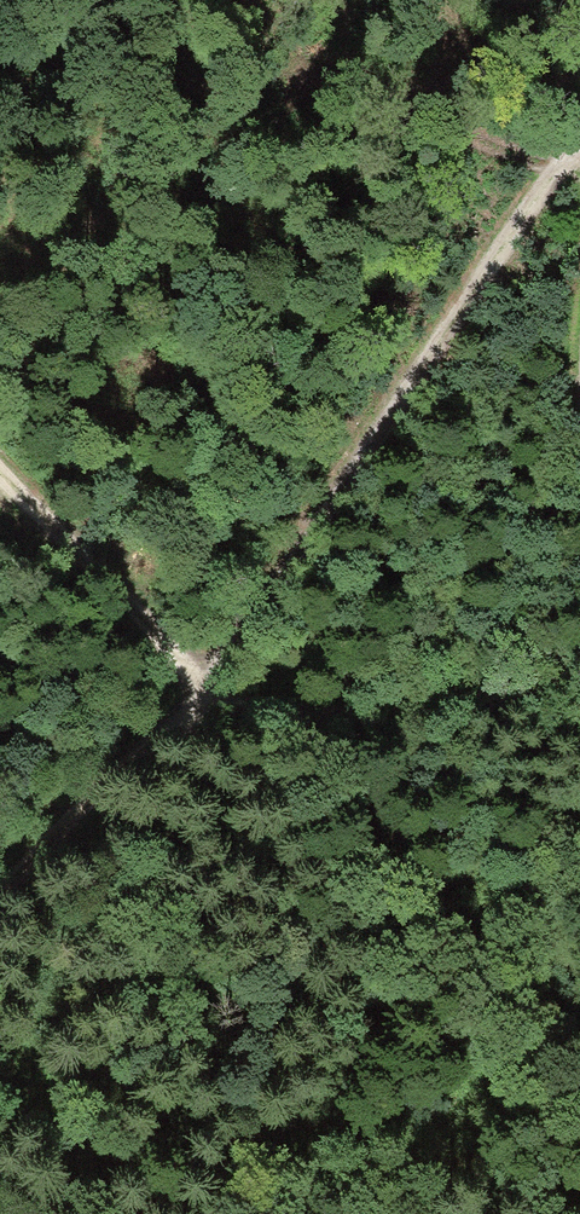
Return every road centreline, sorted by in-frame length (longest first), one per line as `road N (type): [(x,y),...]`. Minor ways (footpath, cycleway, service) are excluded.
road 1 (track): [(579,138),(343,509),(215,669),(202,712),(98,791),(0,892)]
road 2 (track): [(0,485),(108,593),(202,712),(468,708),(579,667)]

